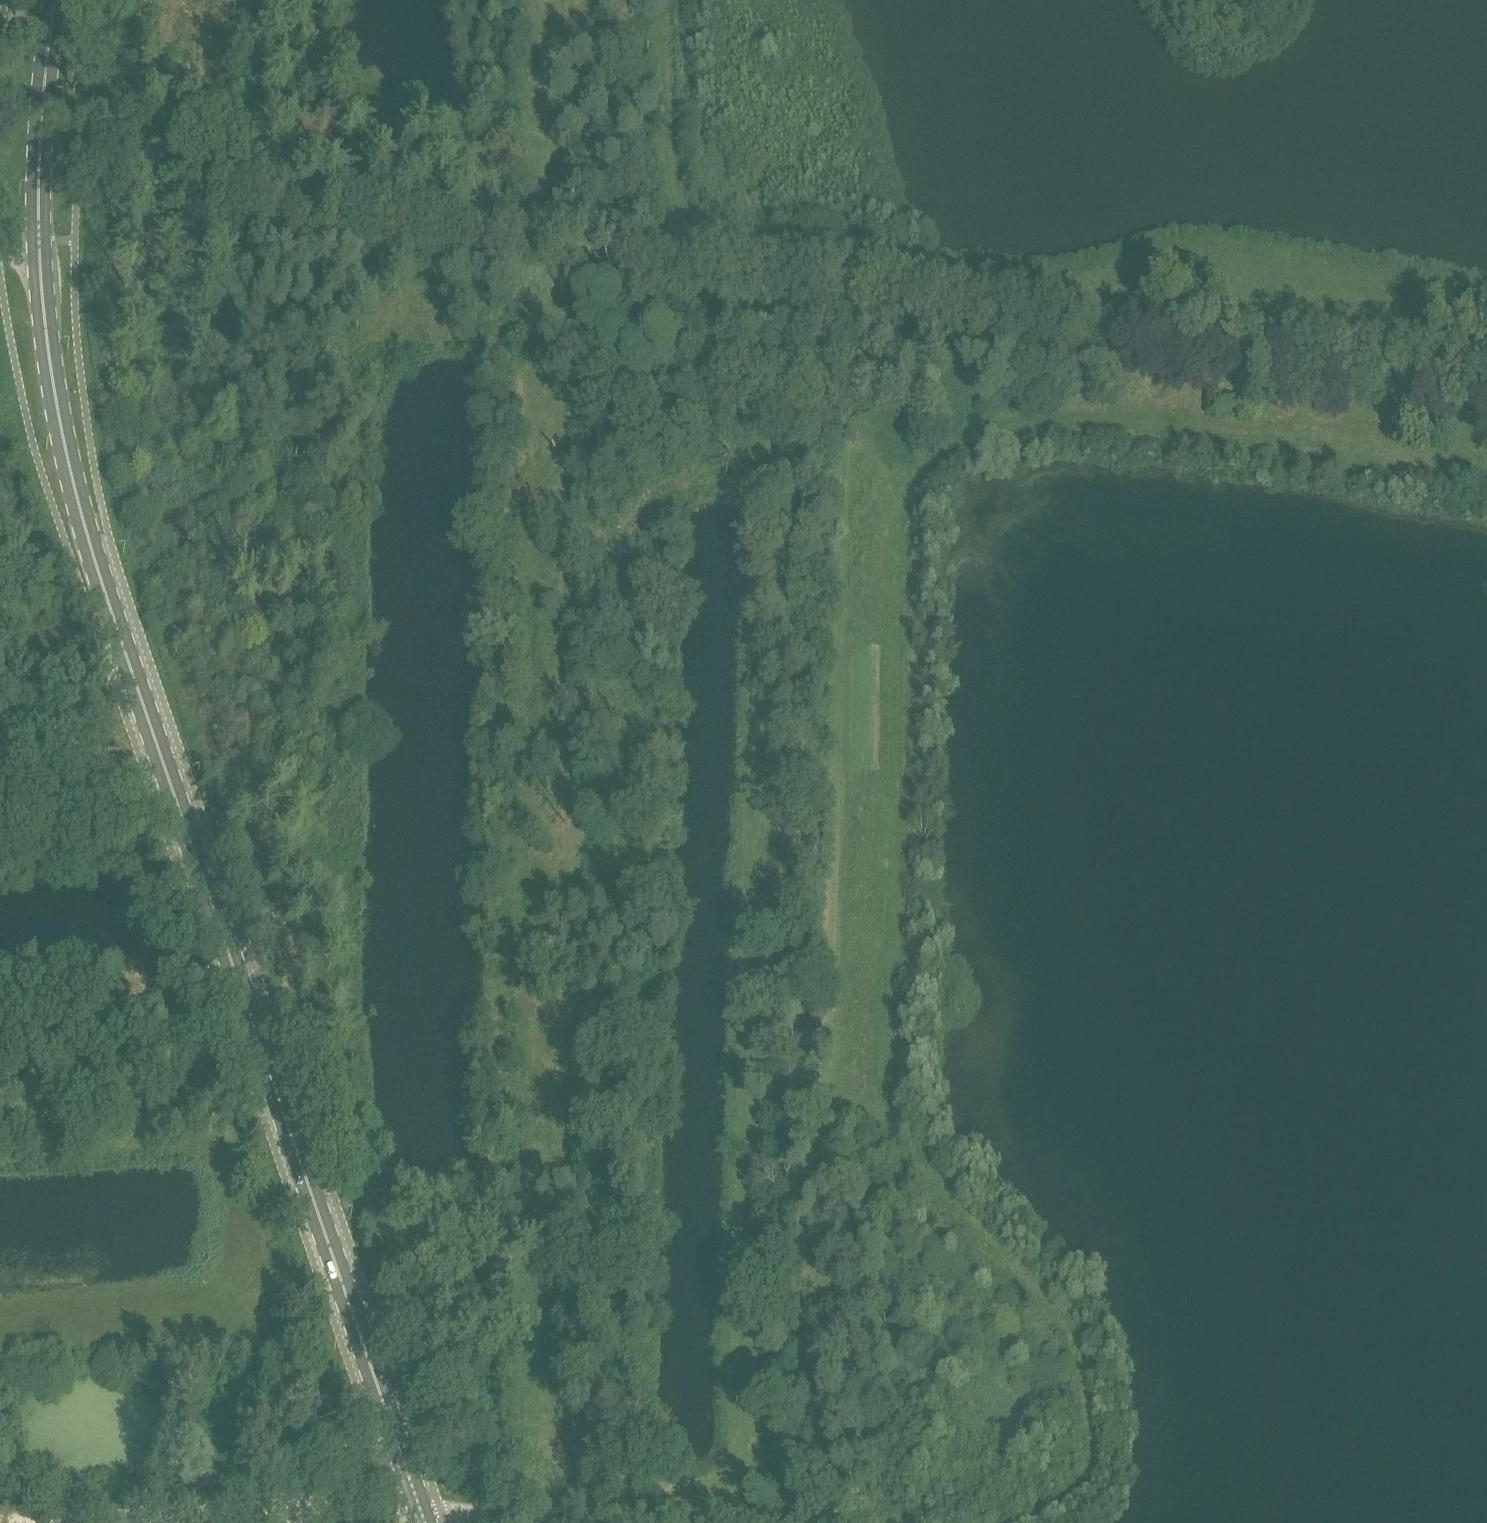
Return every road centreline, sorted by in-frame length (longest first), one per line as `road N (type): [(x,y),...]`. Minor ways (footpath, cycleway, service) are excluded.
road 1 (secondary): [(411,1491),(96,571),(57,413),(40,245)]
road 2 (track): [(1486,370),(524,237)]
road 3 (track): [(0,1516),(396,1490)]
road 4 (secondary): [(40,245),(44,90),(57,0)]

